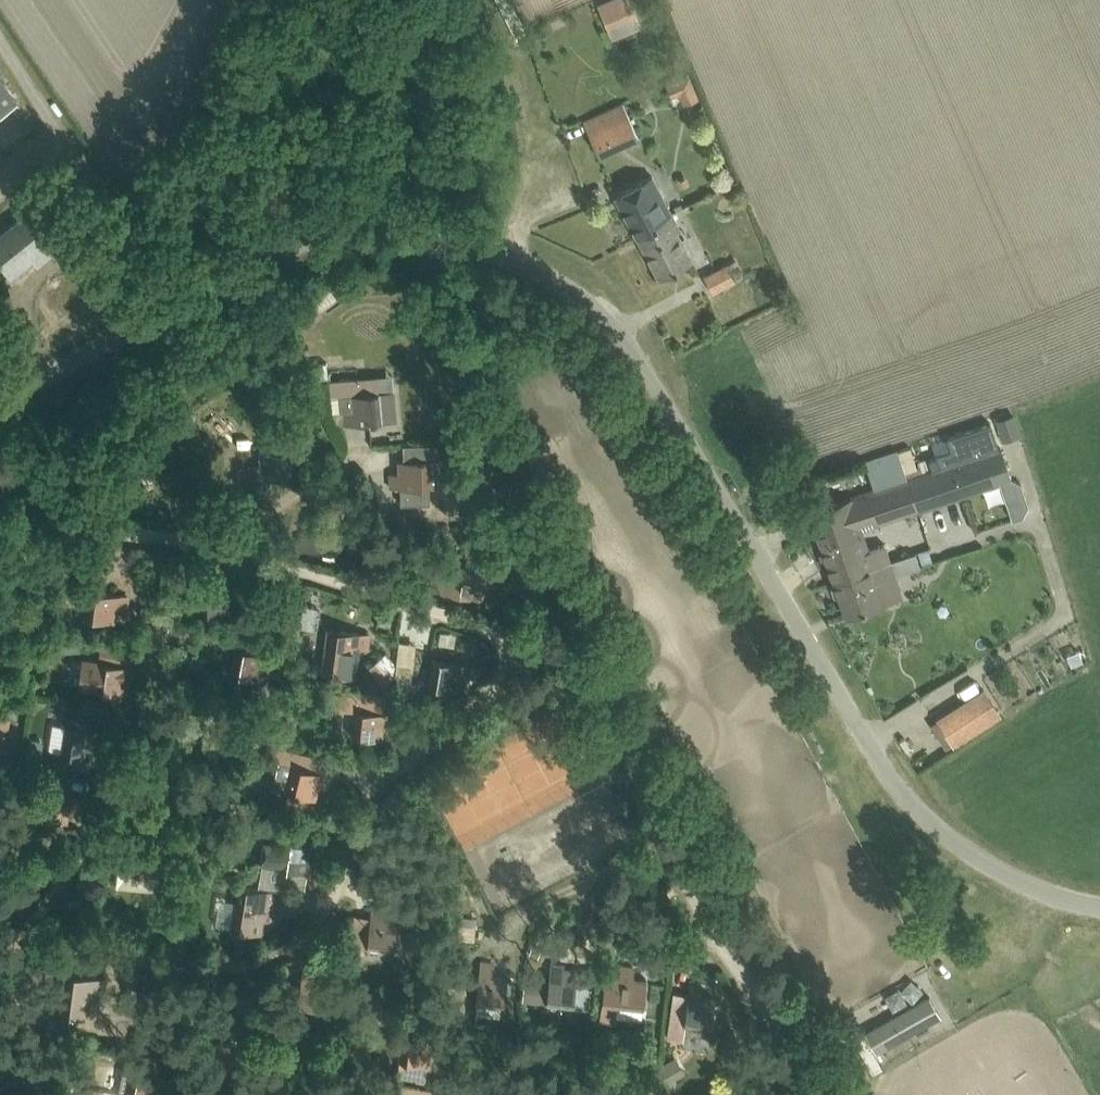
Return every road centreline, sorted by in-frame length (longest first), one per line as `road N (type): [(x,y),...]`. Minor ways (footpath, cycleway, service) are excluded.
road 1 (unclassified): [(0,402),(265,255),(320,238),(414,232),(541,267),(635,353),(883,766),(923,815),(1013,876),(1099,905)]

